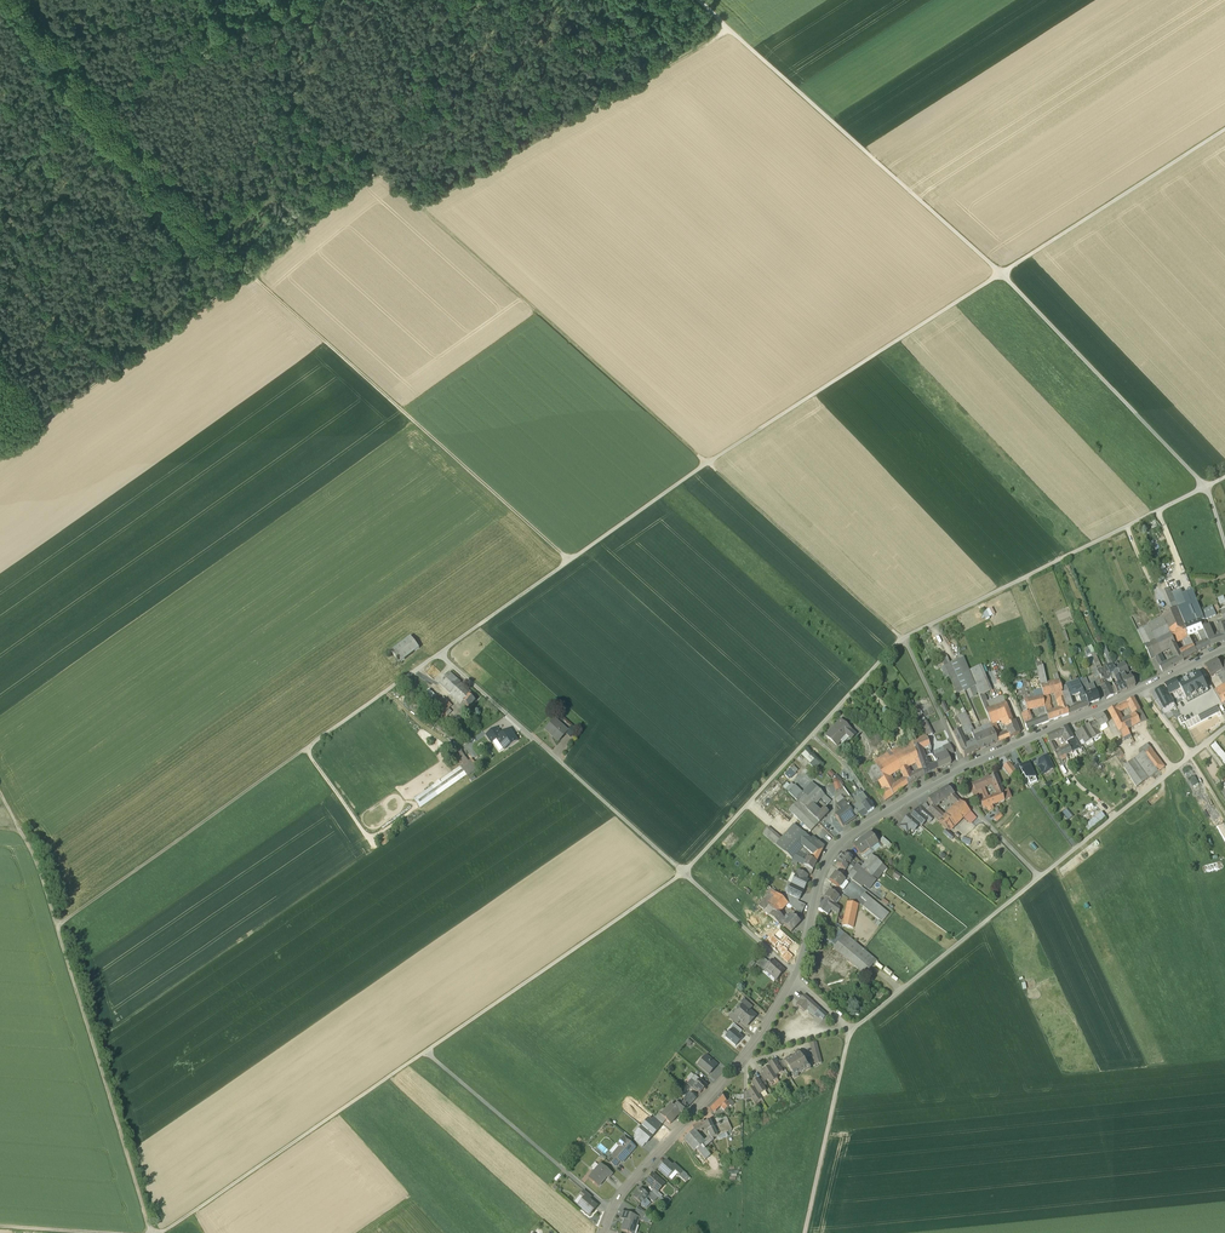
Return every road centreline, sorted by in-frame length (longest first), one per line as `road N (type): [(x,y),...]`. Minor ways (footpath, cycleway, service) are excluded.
road 1 (track): [(441,652),(706,463),(1224,129)]
road 2 (residential): [(602,1232),(621,1193),(770,1019),(801,962),(824,865),(845,838),(947,776),(1224,649)]
road 3 (track): [(730,30),(421,207),(706,463)]
road 4 (track): [(1205,487),(1001,273),(699,0)]
road 5 (track): [(0,452),(250,274),(80,116),(0,4)]
road 6 (track): [(569,561),(250,274),(378,169),(421,207)]
road 7 (track): [(162,1232),(683,872)]
road 8 (track): [(152,1232),(38,863),(0,793)]
road 9 (track): [(1190,755),(853,1031)]
road 10 (track): [(903,639),(1205,487)]
road 11 (track): [(683,872),(441,652)]
road 12 (track): [(441,652),(313,743),(310,756),(368,836),(415,807)]
road 13 (track): [(903,639),(683,872)]
road 14 (track): [(313,743),(57,925)]
road 15 (track): [(903,639),(706,463)]
road 16 (track): [(611,1210),(426,1051)]
road 17 (track): [(218,18),(378,169)]
road 18 (track): [(804,1232),(853,1031)]
road 19 (track): [(796,974),(683,872)]
road 20 (track): [(965,767),(903,639)]
road 21 (track): [(947,776),(1040,876)]
road 22 (track): [(1026,577),(1065,681),(1076,677)]

